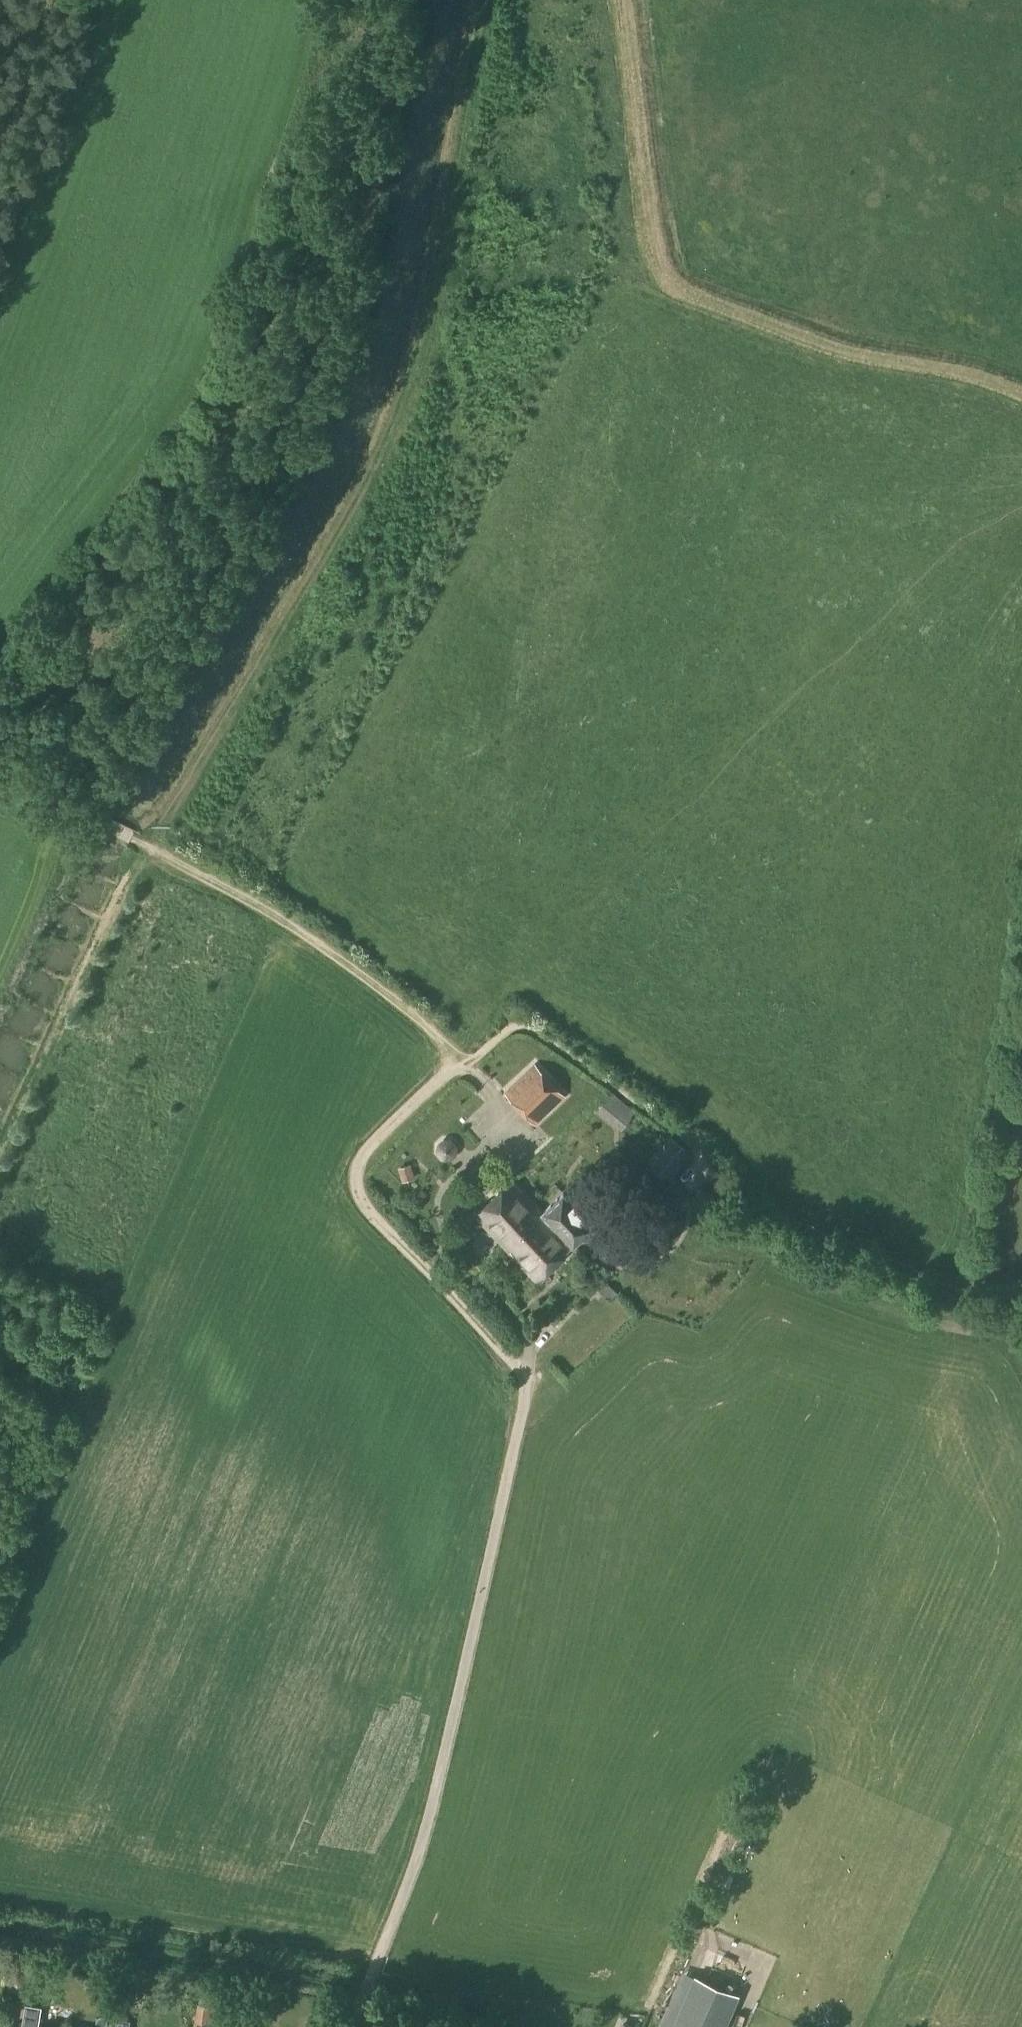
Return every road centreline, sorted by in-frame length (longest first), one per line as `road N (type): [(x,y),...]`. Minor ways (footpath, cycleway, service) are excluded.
road 1 (track): [(356,2026),(425,1838),(526,1385),(514,1360),(363,1207),(354,1170),(465,1066)]
road 2 (track): [(465,1066),(503,1032),(532,1031),(699,1143),(704,1170),(731,1183)]

